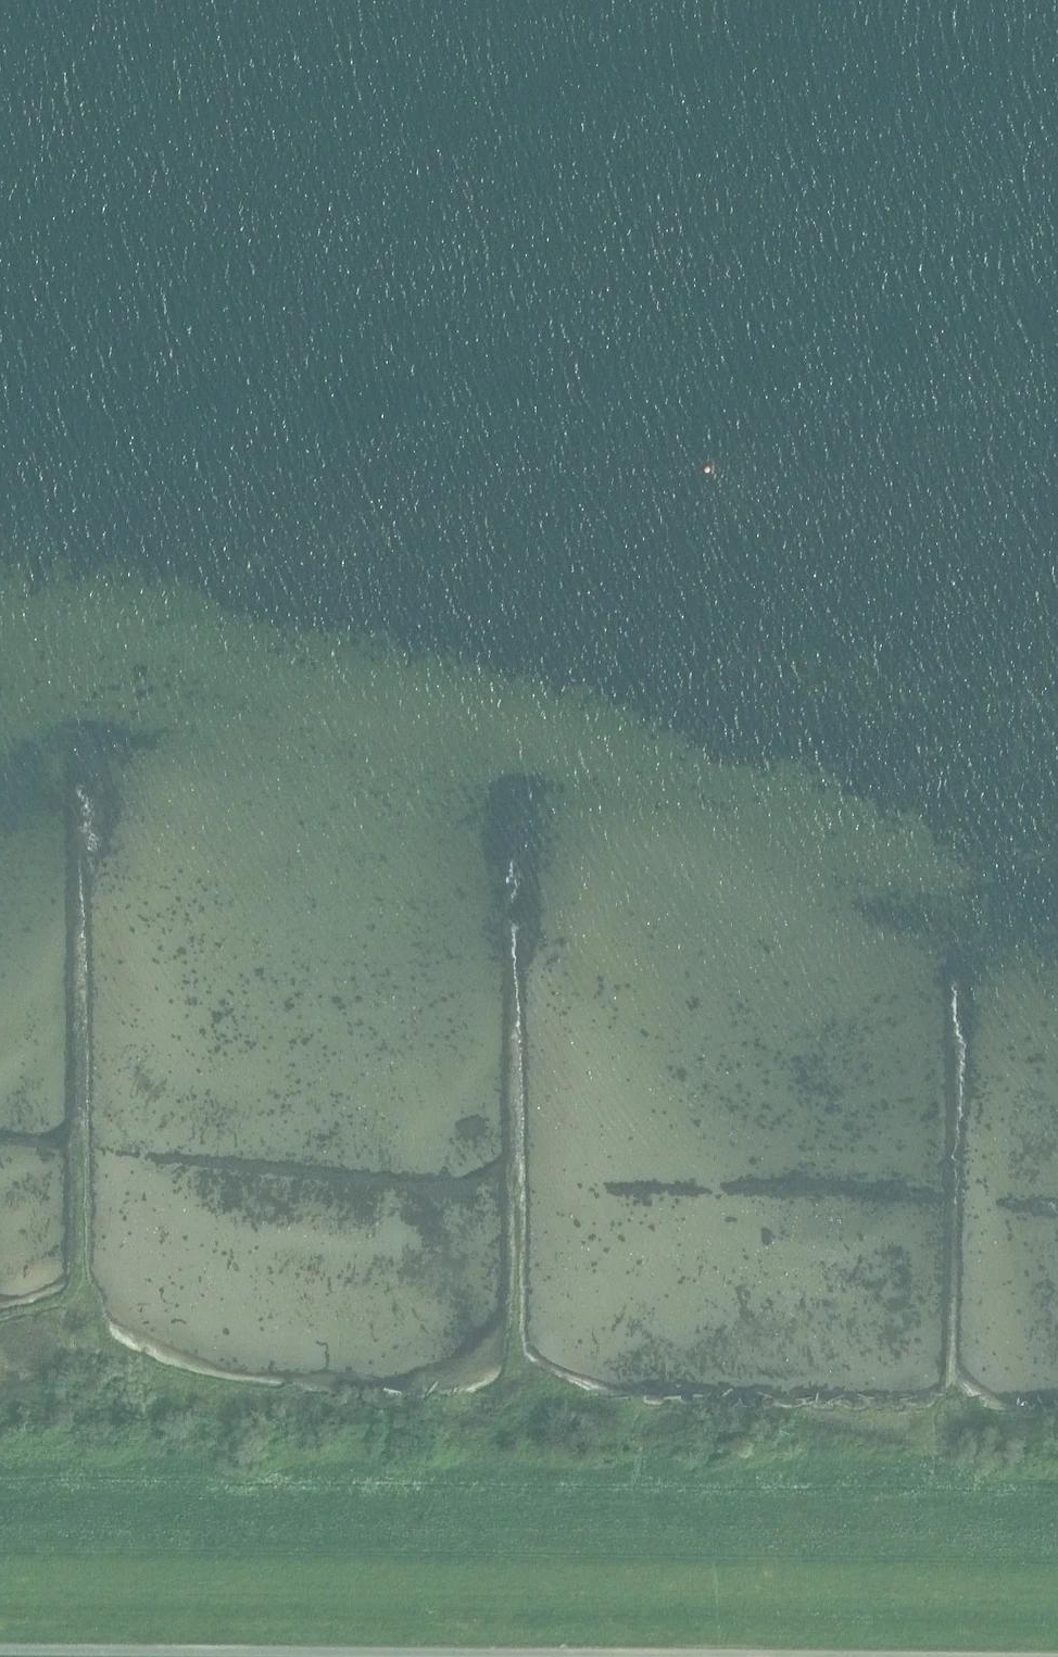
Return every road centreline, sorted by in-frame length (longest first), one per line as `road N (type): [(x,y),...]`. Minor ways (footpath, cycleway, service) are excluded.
road 1 (unclassified): [(0,1649),(1035,1656)]

